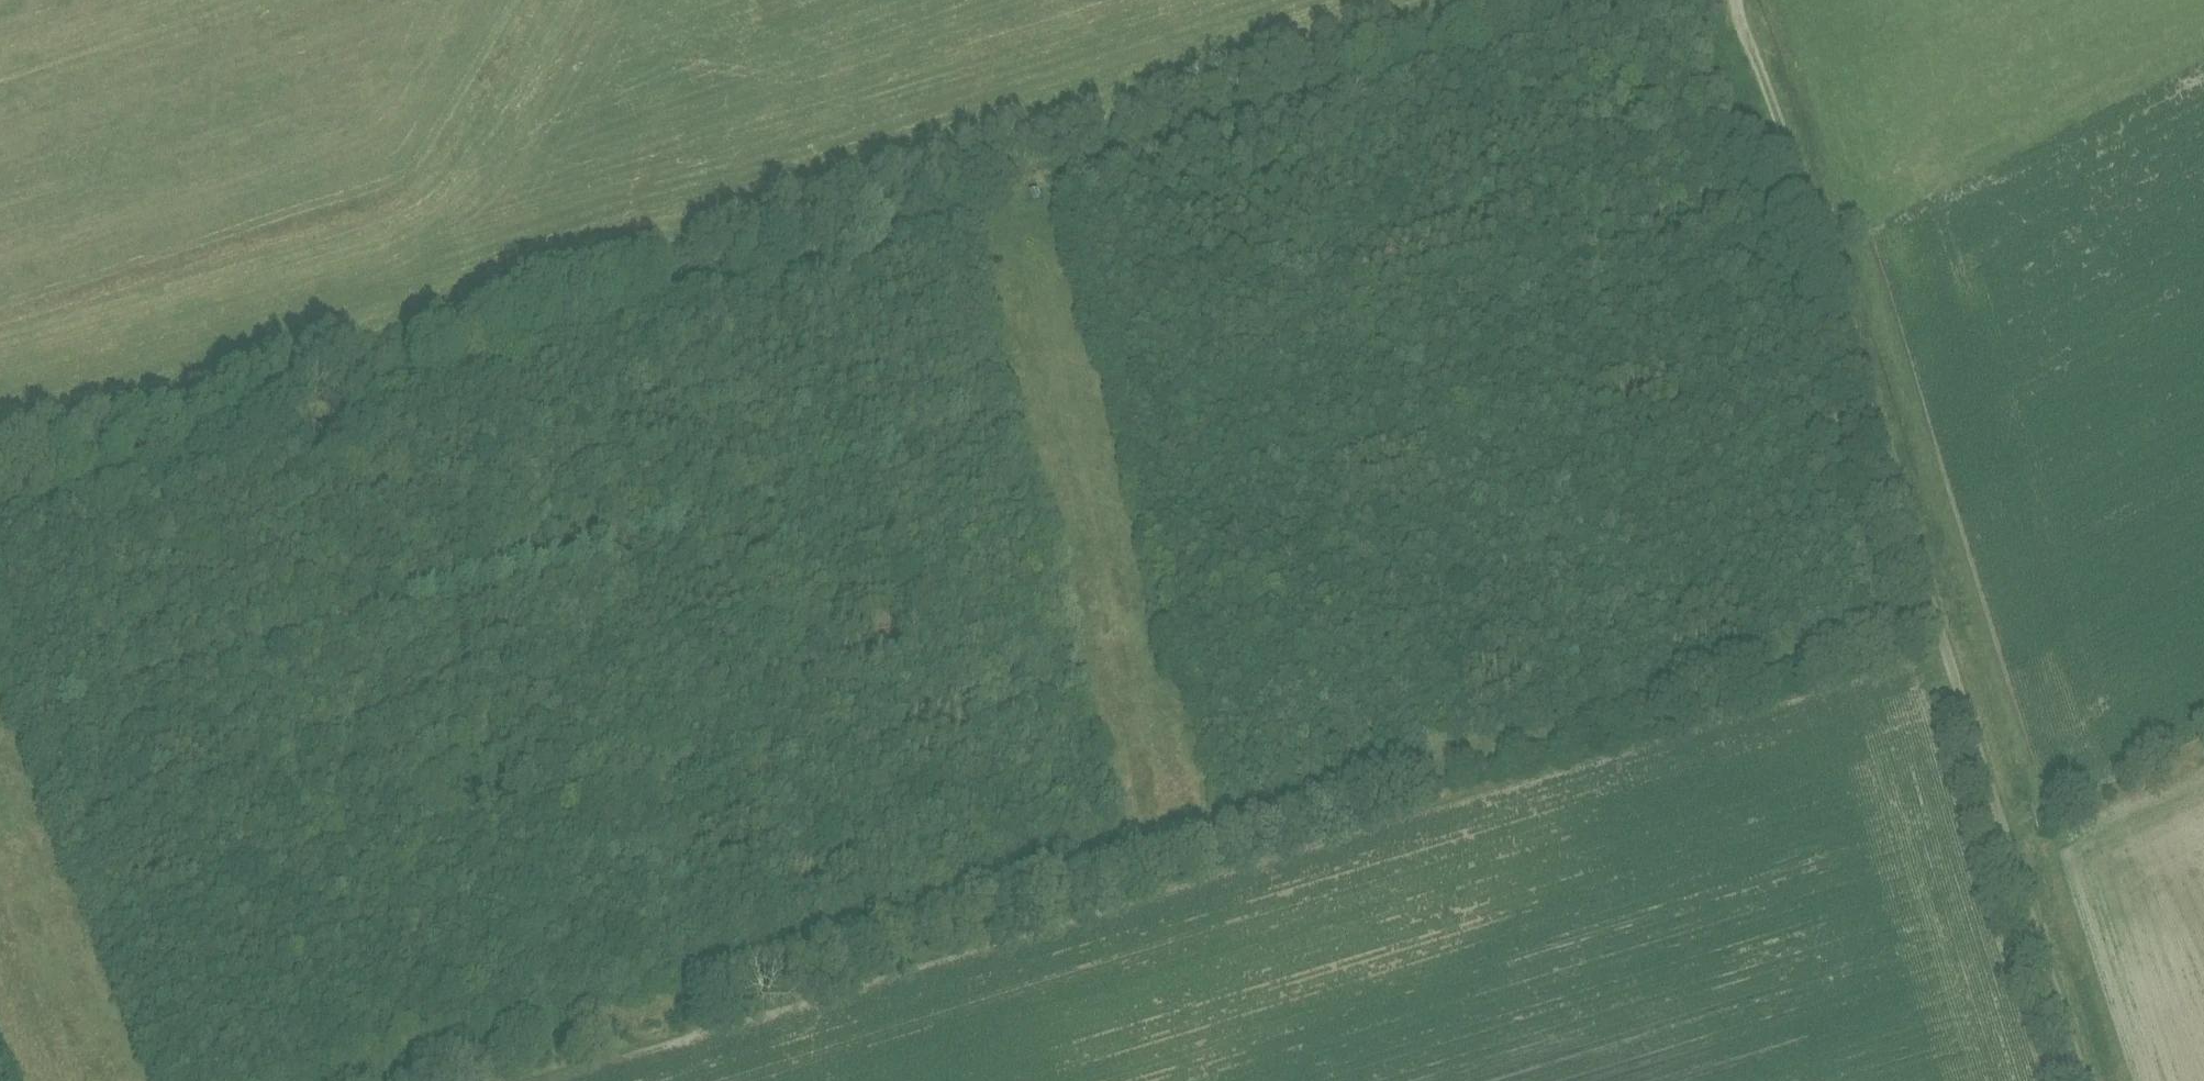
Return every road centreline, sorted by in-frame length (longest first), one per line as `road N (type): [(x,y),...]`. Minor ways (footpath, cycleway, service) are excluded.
road 1 (track): [(2098,1080),(1746,0)]

